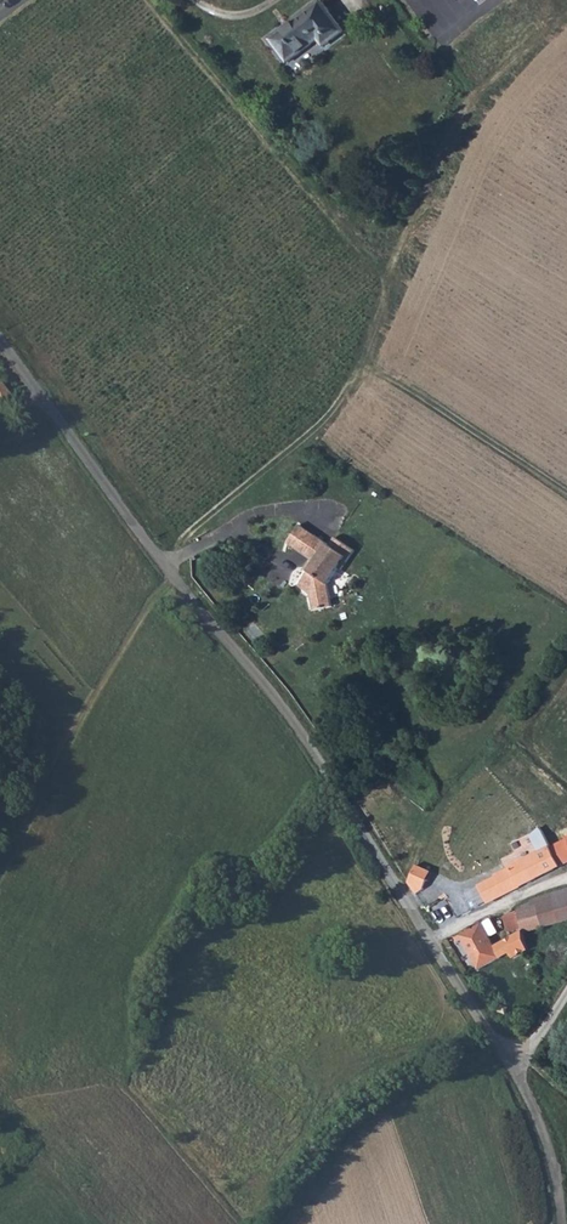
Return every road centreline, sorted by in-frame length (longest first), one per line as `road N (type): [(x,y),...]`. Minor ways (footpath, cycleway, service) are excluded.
road 1 (unclassified): [(0,341),(165,568),(324,765),(429,940)]
road 2 (unclassified): [(513,1072),(553,1159),(558,1223)]
road 3 (unclassified): [(429,940),(513,1072)]
road 4 (residential): [(429,940),(566,876)]

